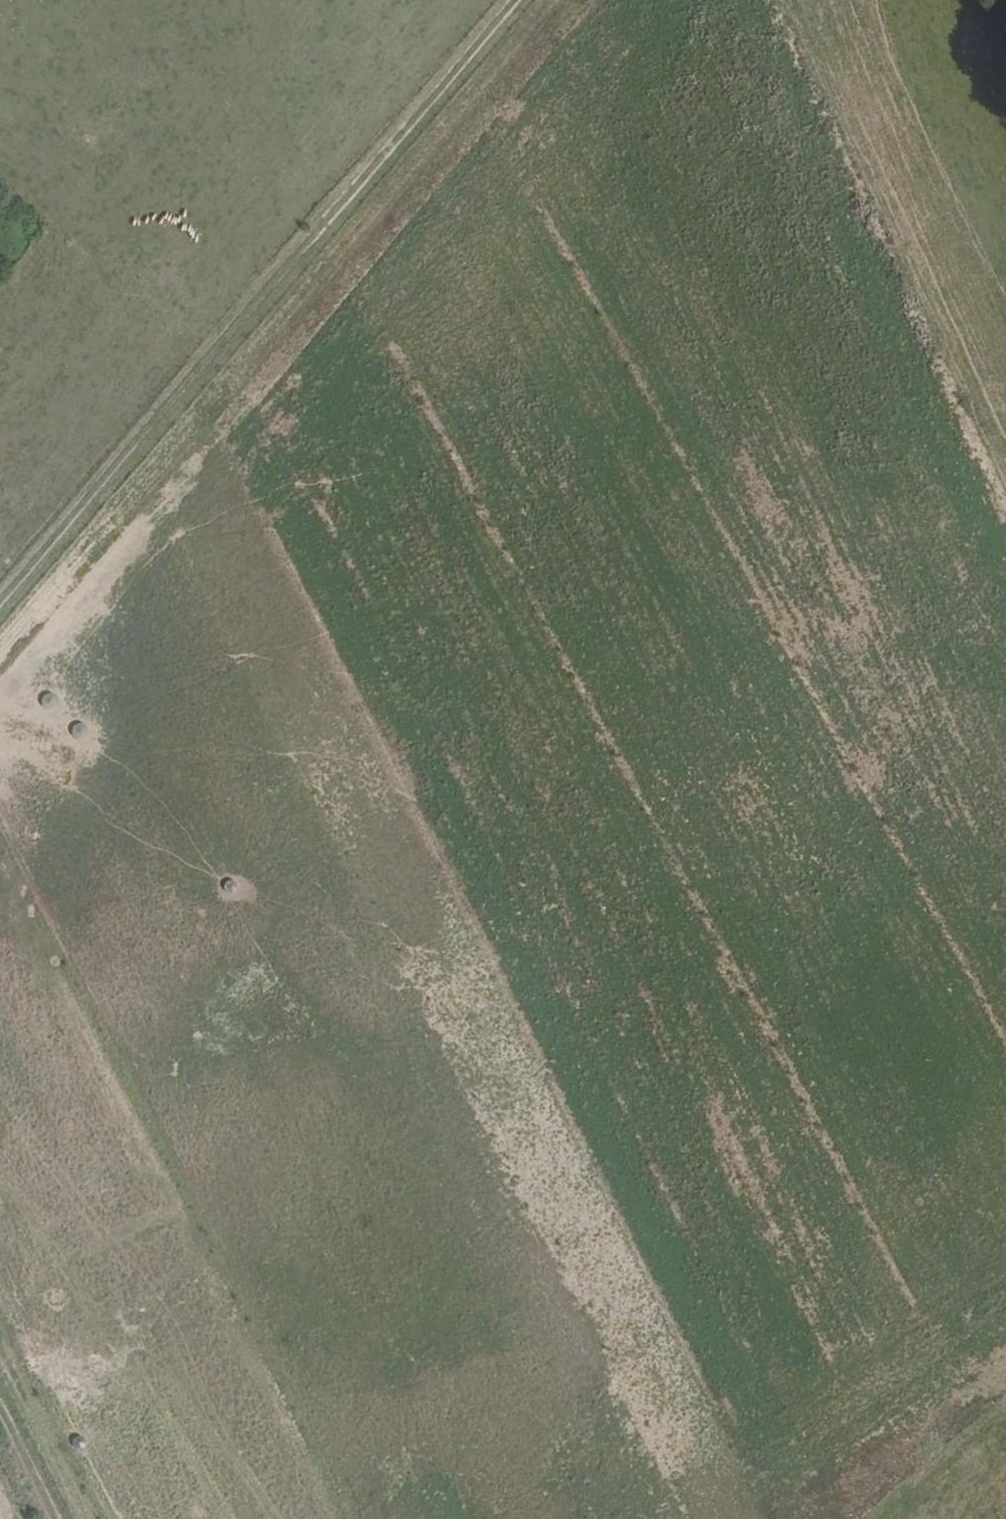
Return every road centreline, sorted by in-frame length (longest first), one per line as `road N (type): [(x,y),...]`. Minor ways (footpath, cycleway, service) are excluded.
road 1 (track): [(510,0),(0,602)]

